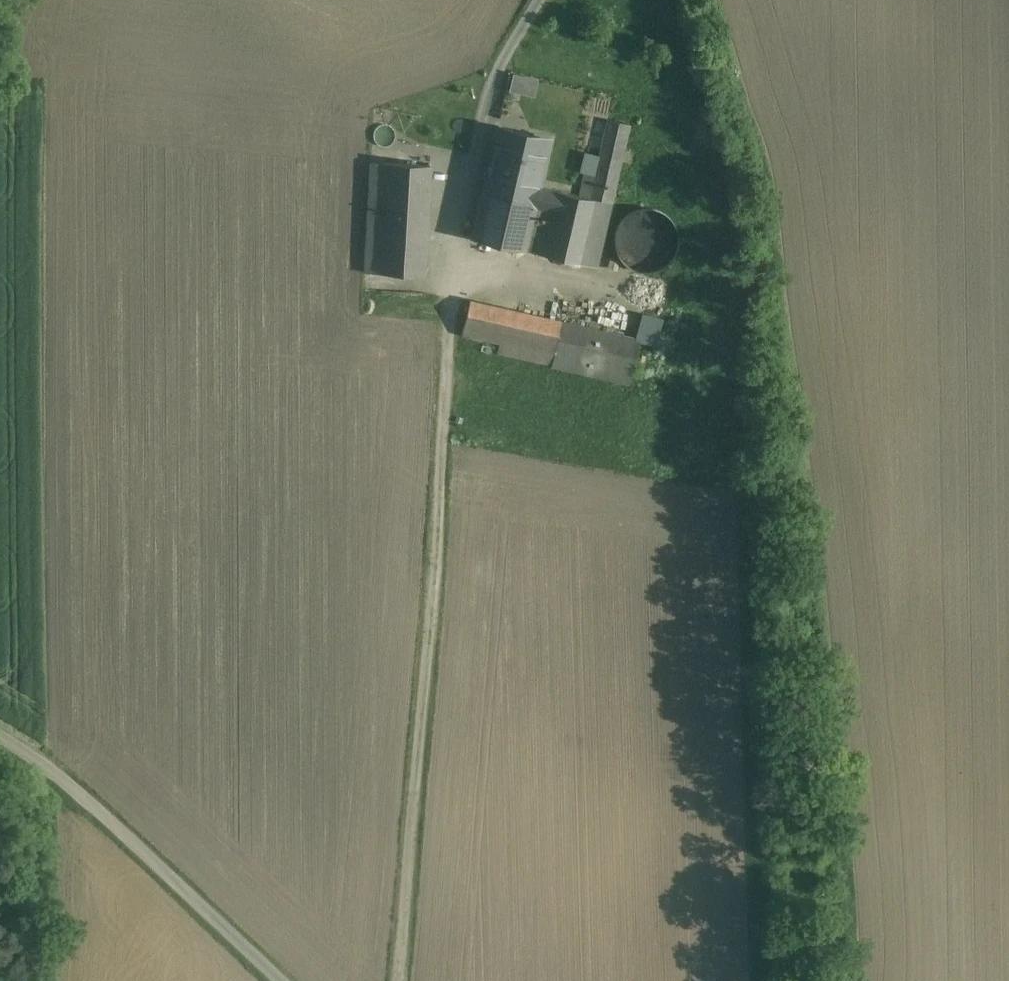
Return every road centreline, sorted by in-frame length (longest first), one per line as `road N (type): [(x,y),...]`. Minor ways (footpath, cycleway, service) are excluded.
road 1 (track): [(401,980),(454,306)]
road 2 (unclassified): [(287,980),(124,828),(0,735)]

